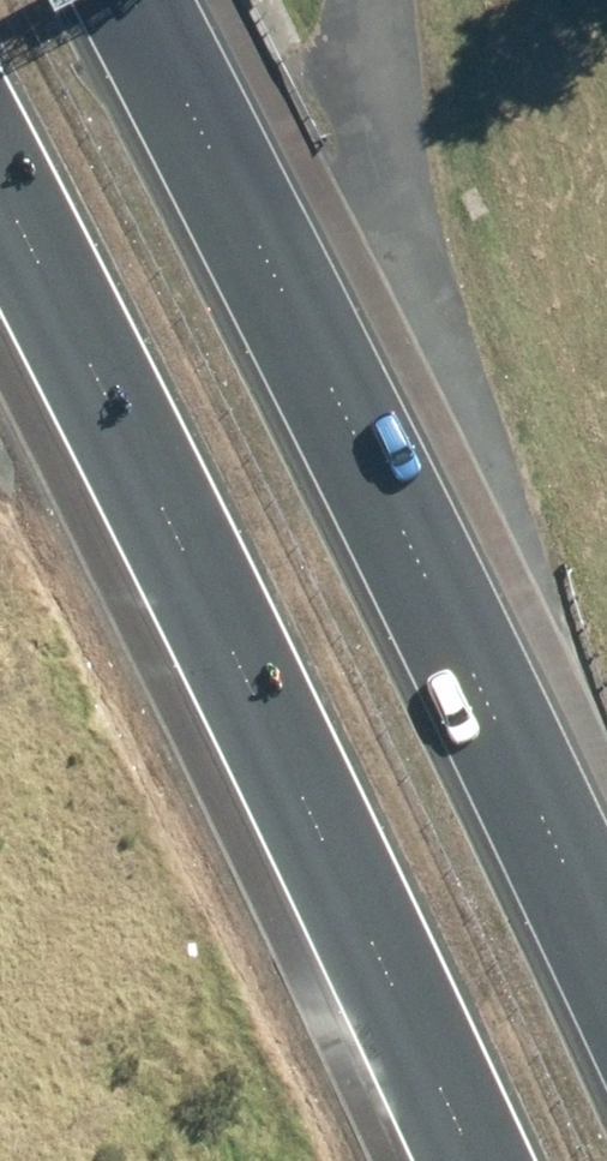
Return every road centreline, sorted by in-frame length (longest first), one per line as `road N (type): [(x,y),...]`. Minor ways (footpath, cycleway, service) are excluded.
road 1 (motorway): [(134,0),(420,553),(606,959)]
road 2 (motorway): [(468,1160),(188,560),(0,201)]

